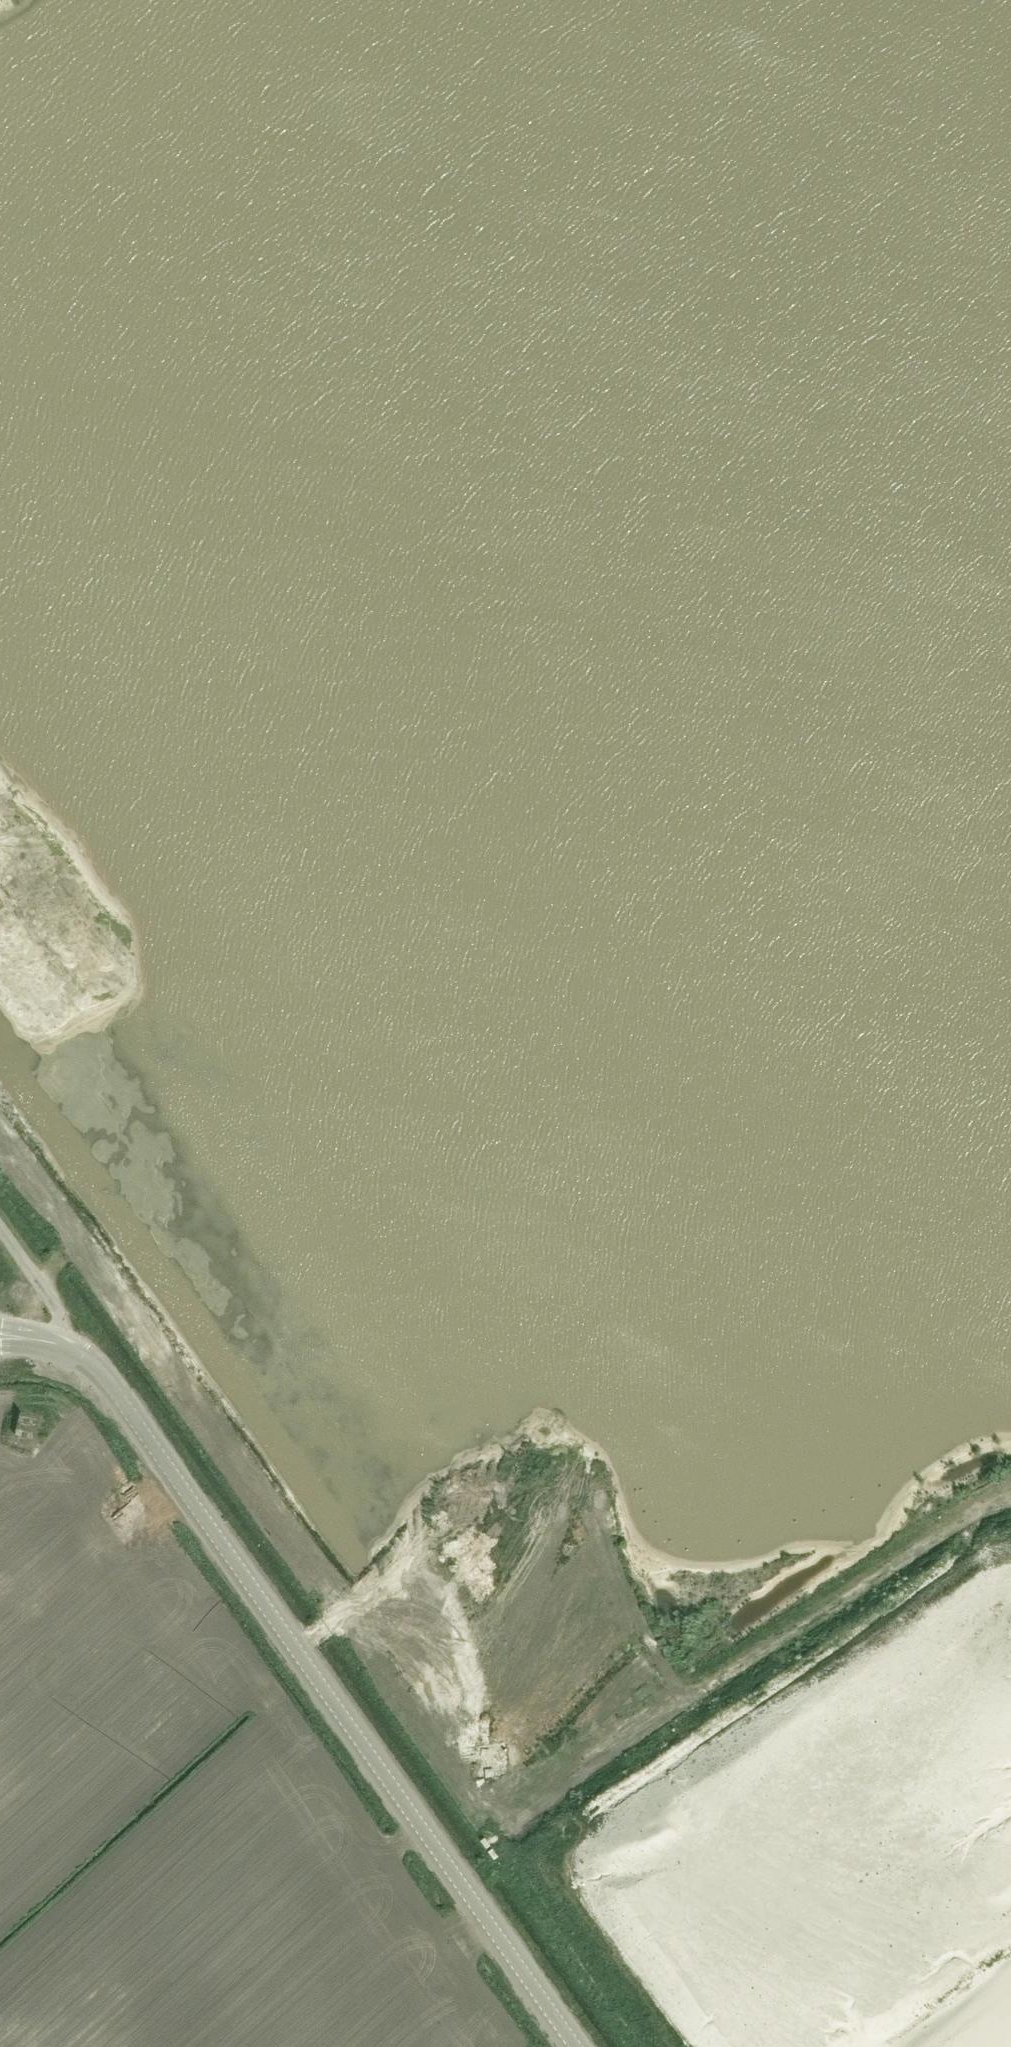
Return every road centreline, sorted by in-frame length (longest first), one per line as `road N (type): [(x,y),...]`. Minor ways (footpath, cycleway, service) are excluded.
road 1 (unclassified): [(575,2046),(98,1372),(60,1343),(0,1336)]

